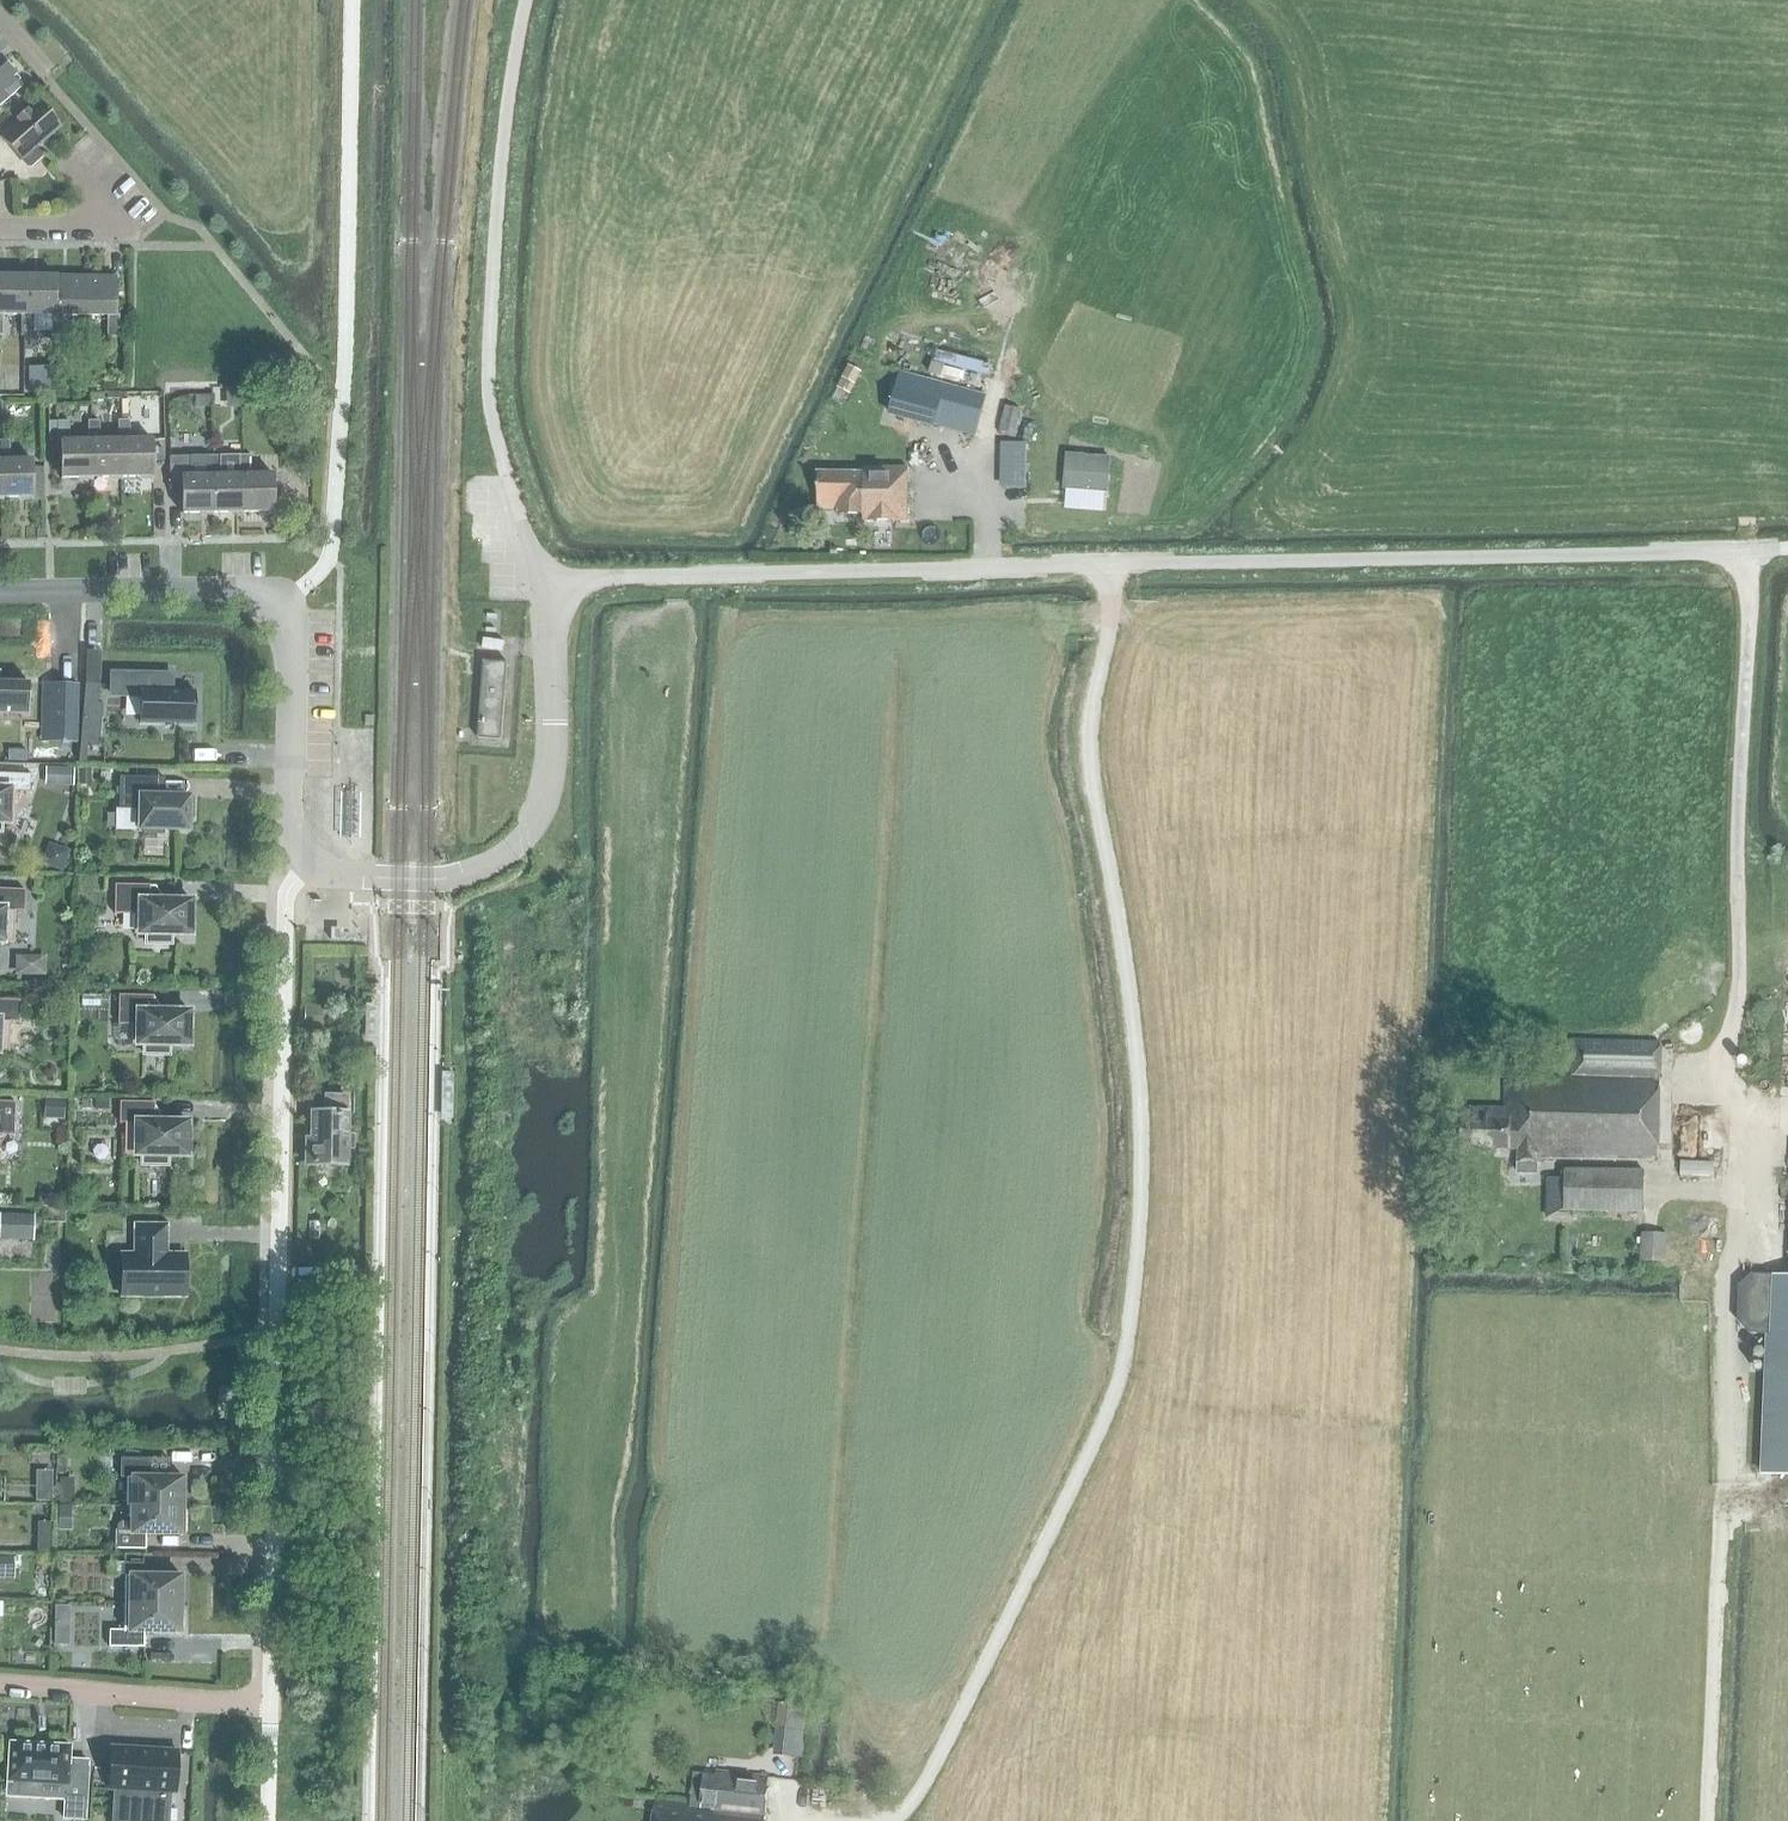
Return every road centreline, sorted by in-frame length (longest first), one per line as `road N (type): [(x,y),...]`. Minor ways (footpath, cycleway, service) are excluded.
road 1 (unclassified): [(547,586),(622,575),(1749,550)]
road 2 (unclassified): [(270,1704),(285,906),(309,859)]
road 3 (unclassified): [(525,0),(501,142),(488,383),(491,420),(547,586)]
road 4 (unclassified): [(309,859),(287,816),(288,633),(275,600),(251,590),(0,591)]
road 5 (unclassified): [(309,859),(332,873),(445,878),(474,873),(511,850),(541,809),(552,767),(547,586)]
road 6 (residential): [(270,1704),(0,1685)]
road 7 (residential): [(0,227),(80,228),(103,207),(66,165)]

